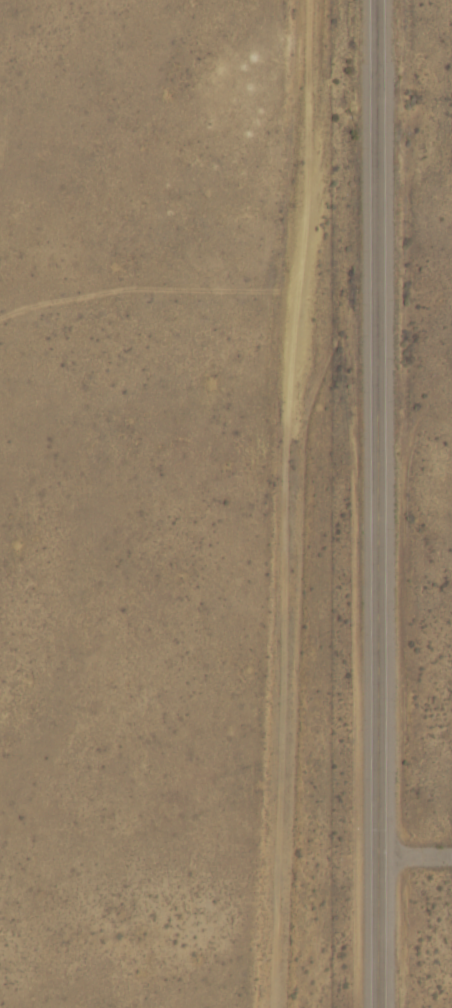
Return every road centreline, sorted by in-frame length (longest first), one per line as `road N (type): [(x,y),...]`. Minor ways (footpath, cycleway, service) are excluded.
road 1 (primary): [(388,0),(398,1007)]
road 2 (residential): [(273,1007),(295,257)]

